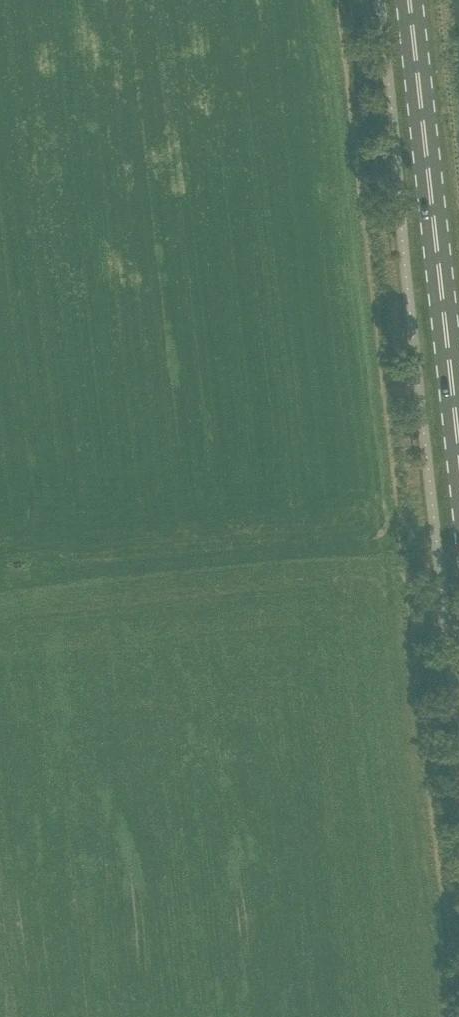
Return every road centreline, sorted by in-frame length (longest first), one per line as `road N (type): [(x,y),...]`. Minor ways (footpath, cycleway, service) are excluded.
road 1 (primary): [(458,435),(411,0)]

